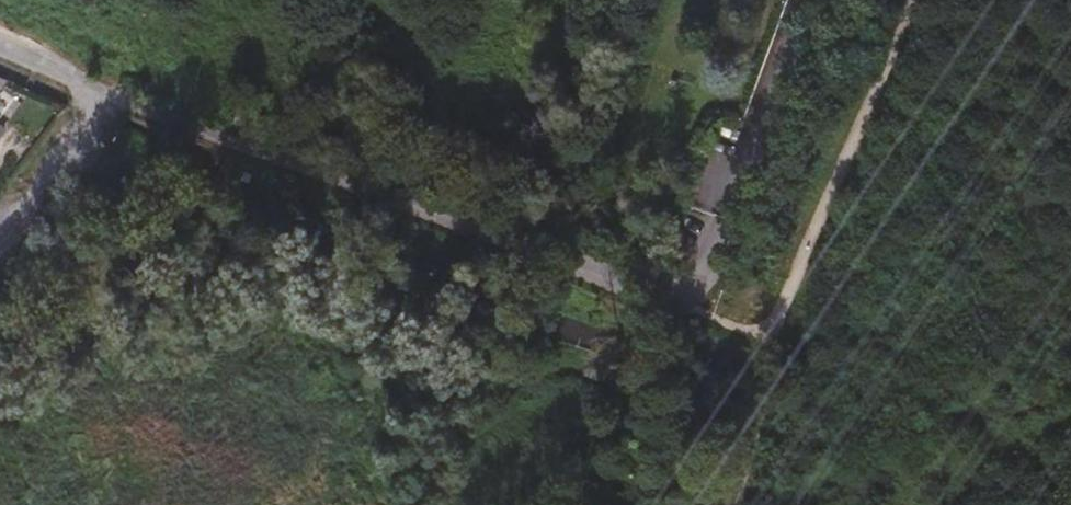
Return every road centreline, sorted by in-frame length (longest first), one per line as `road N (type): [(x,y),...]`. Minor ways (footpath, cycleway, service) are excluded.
road 1 (residential): [(107,96),(661,289),(789,0)]
road 2 (track): [(699,504),(760,326)]
road 3 (residential): [(107,96),(0,237)]

